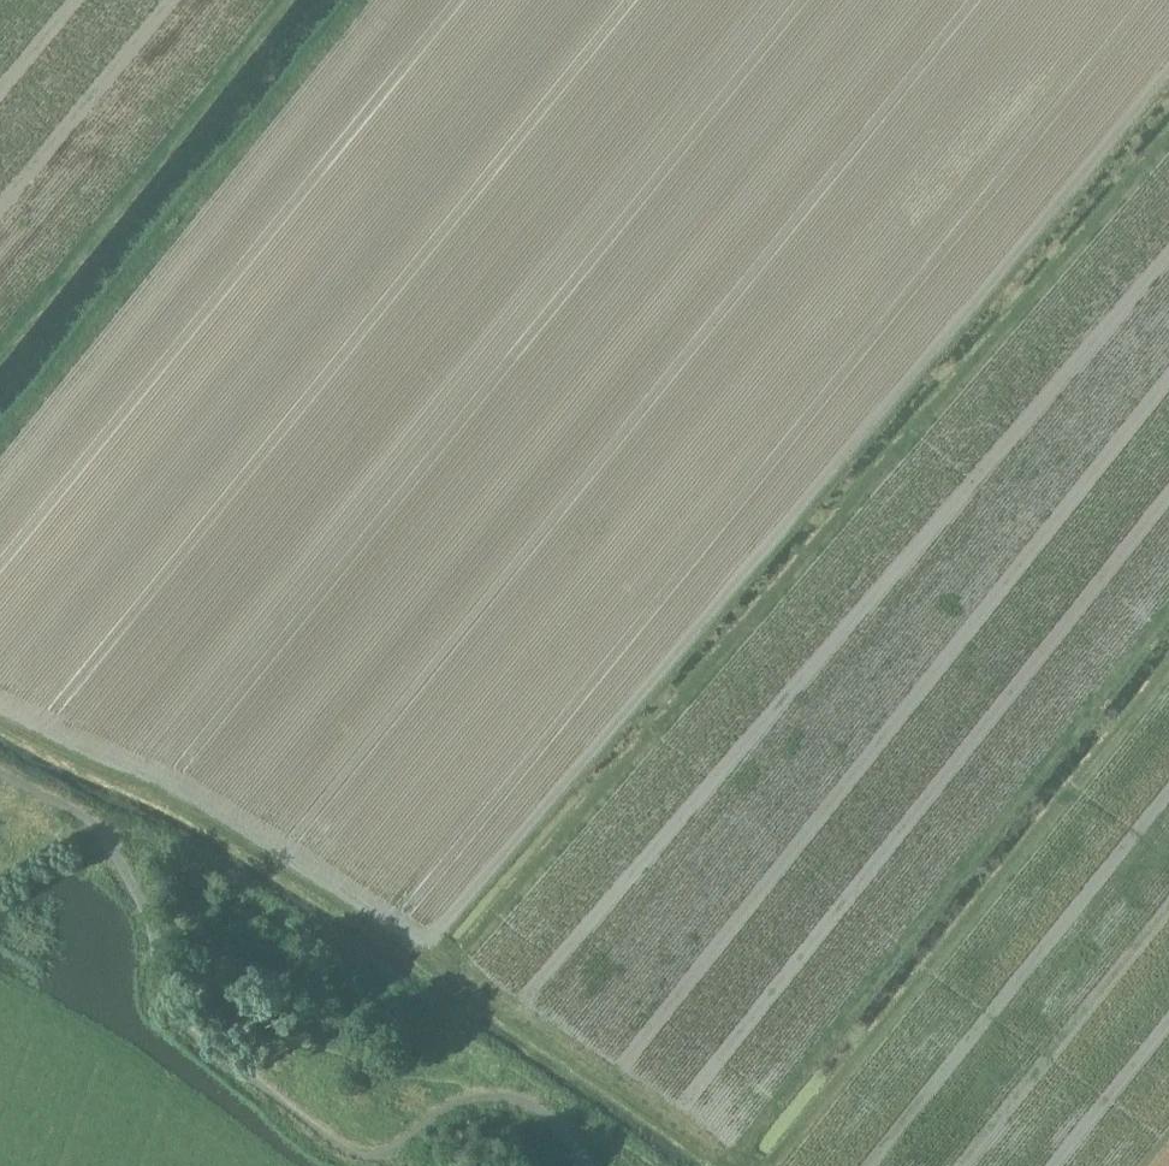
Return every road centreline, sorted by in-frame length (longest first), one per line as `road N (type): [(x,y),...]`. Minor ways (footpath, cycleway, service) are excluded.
road 1 (track): [(78,813),(237,892),(647,1165)]

